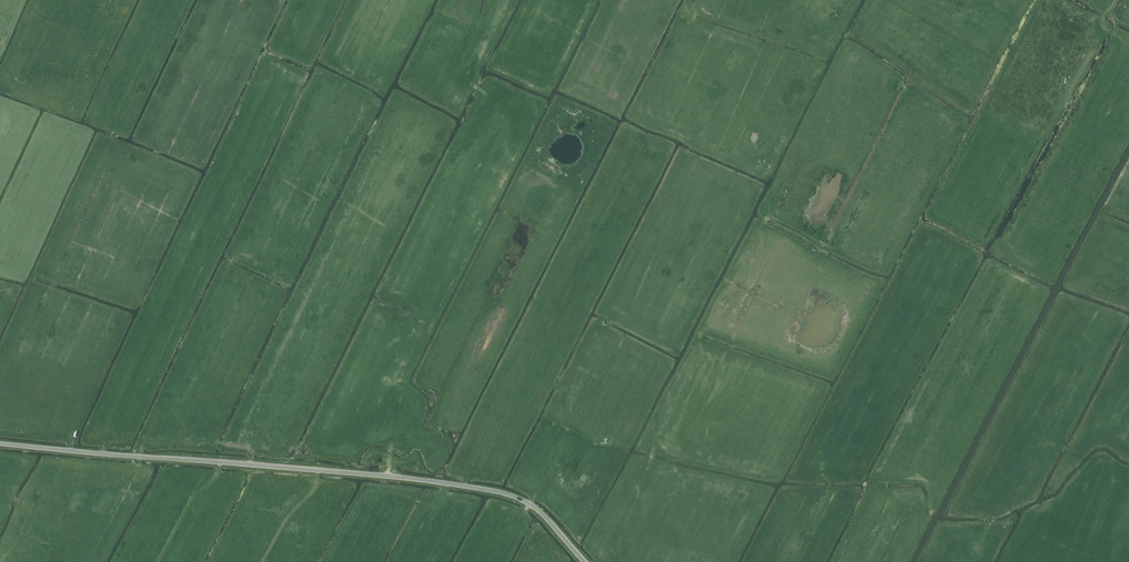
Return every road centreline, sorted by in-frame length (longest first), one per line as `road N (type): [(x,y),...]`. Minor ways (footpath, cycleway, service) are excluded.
road 1 (unclassified): [(585,561),(538,510),(494,491),(0,444)]

